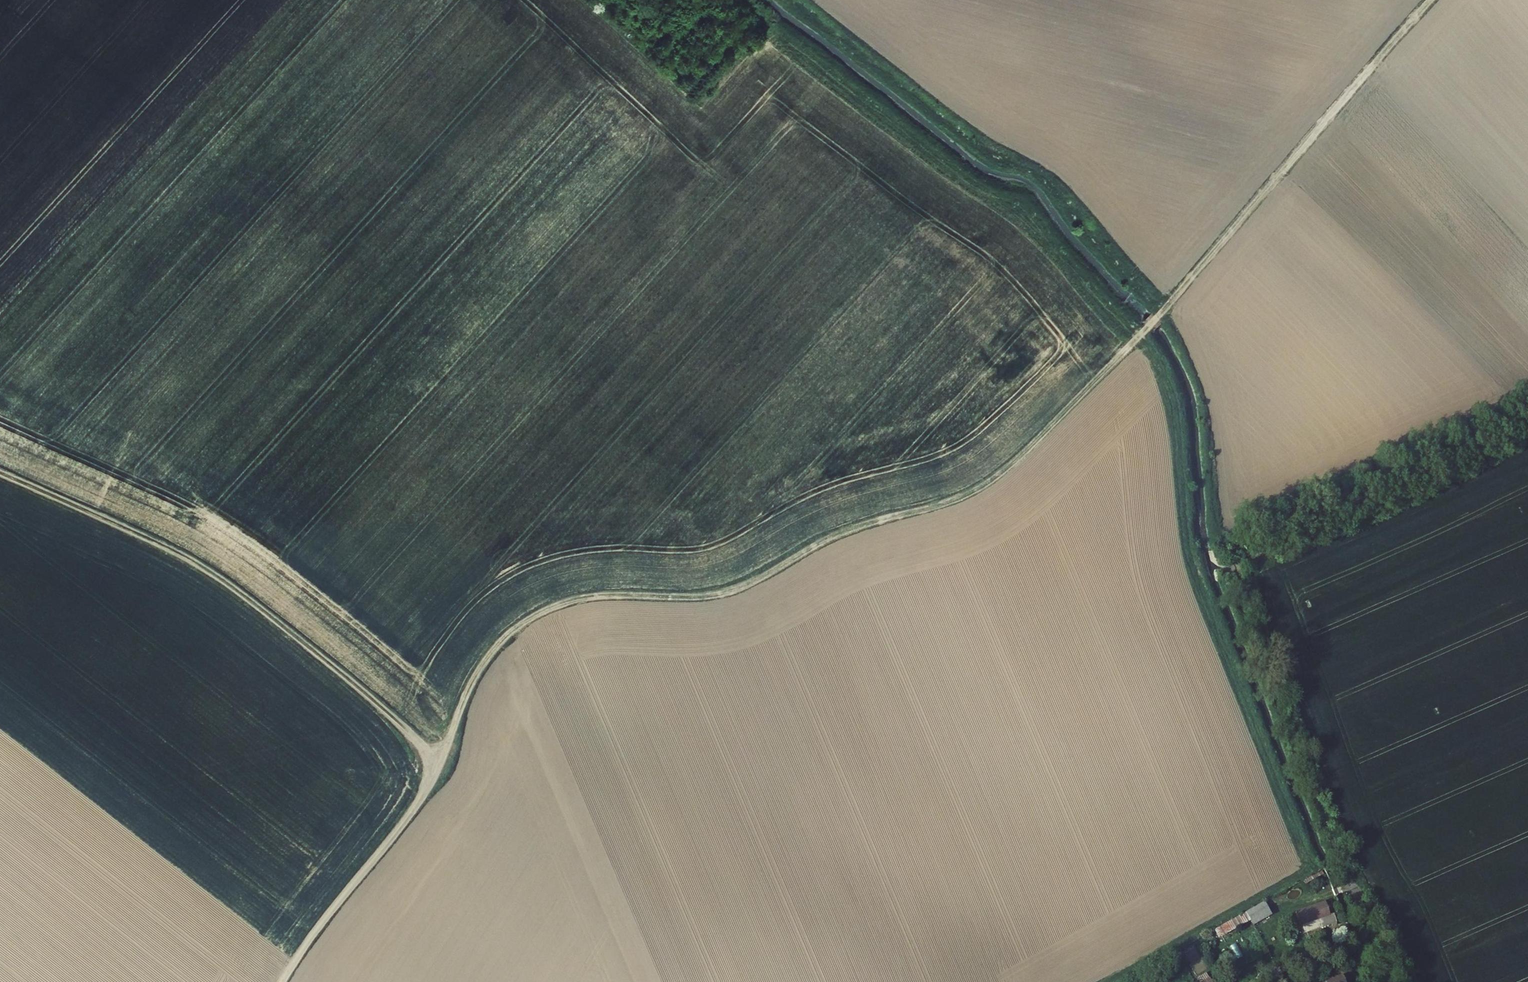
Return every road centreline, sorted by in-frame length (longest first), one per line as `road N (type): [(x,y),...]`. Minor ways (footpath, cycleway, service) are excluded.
road 1 (track): [(1427,0),(1221,246),(997,478),(831,537),(721,595),(603,595),(536,614),(486,655),(437,757)]
road 2 (track): [(0,473),(183,553),(346,677),(437,757)]
road 3 (track): [(1392,981),(1236,589)]
road 4 (track): [(437,757),(413,811),(281,981)]

